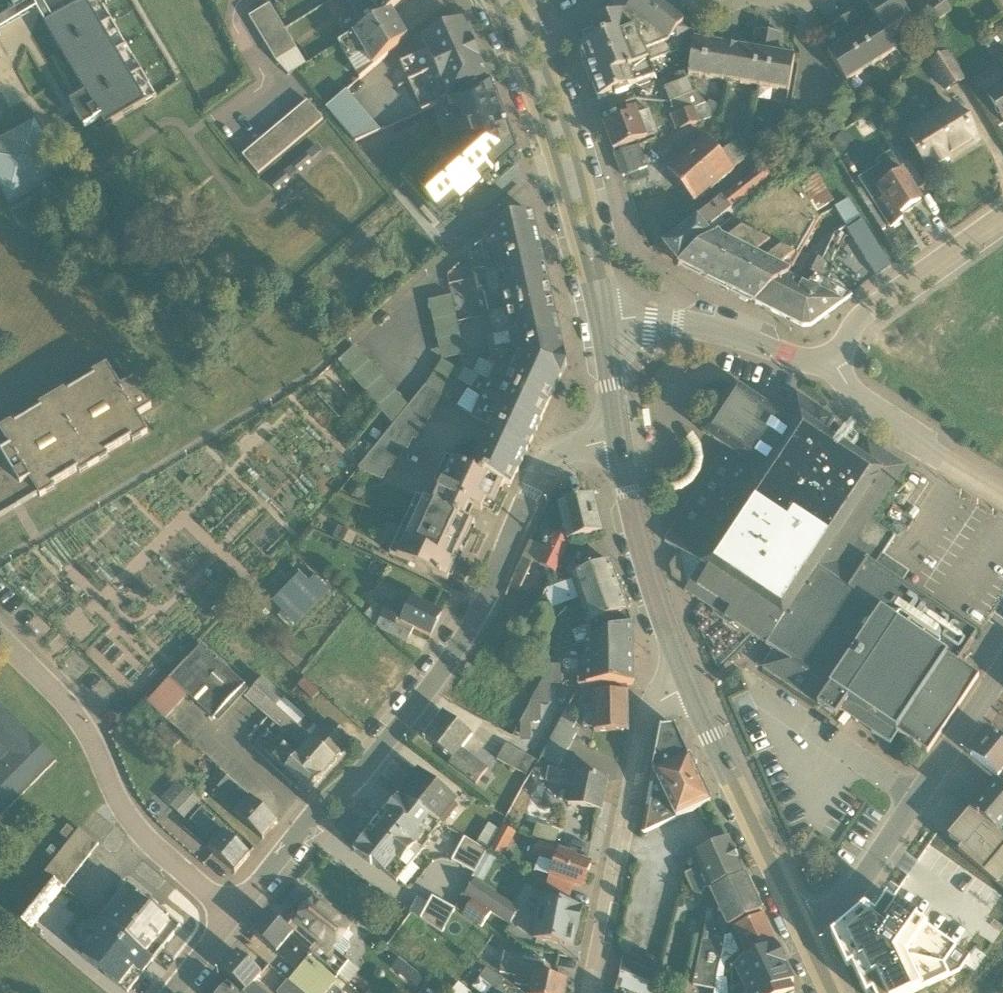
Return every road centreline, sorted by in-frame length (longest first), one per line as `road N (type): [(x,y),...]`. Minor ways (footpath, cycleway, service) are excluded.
road 1 (residential): [(616,437),(547,459),(453,654),(235,915)]
road 2 (residential): [(0,639),(73,712),(145,840),(235,915)]
road 3 (residential): [(687,683),(657,701),(649,721),(591,992)]
road 4 (residential): [(1002,670),(859,890),(801,931)]
road 5 (primary): [(602,325),(604,282),(589,197),(538,41)]
road 6 (primary): [(512,54),(602,325)]
road 7 (primary): [(801,931),(687,683)]
road 8 (primary): [(687,683),(647,575),(616,437)]
road 9 (residential): [(602,325),(687,325),(813,362),(832,355)]
road 10 (residential): [(832,355),(878,300),(1002,213)]
road 11 (residential): [(832,355),(862,399),(1002,491)]

